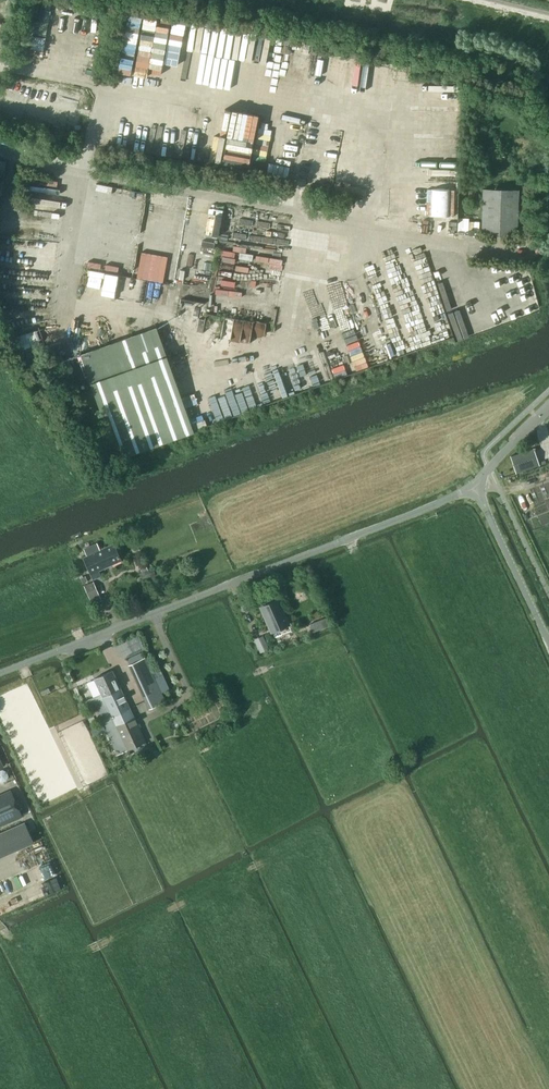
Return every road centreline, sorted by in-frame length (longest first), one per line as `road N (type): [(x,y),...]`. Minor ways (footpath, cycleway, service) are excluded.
road 1 (unclassified): [(0,673),(476,488)]
road 2 (unclassified): [(548,643),(476,488)]

